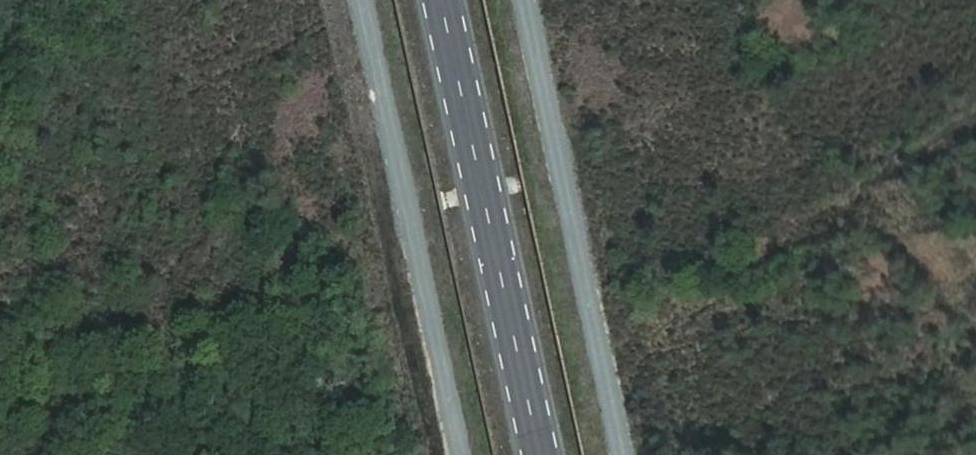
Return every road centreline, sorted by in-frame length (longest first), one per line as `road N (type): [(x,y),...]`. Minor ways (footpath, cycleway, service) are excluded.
road 1 (primary): [(542,454),(443,0)]
road 2 (track): [(527,0),(624,454)]
road 3 (track): [(461,454),(366,0)]

